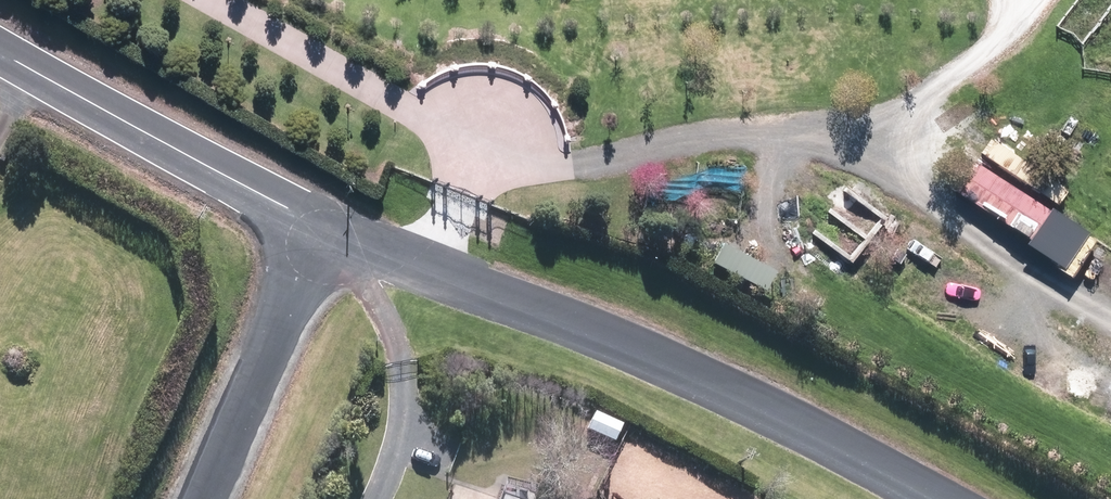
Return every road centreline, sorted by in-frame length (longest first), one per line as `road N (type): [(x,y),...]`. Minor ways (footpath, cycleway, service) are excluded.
road 1 (unclassified): [(925,498),(671,365),(421,280),(322,232)]
road 2 (unclassified): [(322,232),(0,44)]
road 3 (unclassified): [(213,498),(322,232)]

